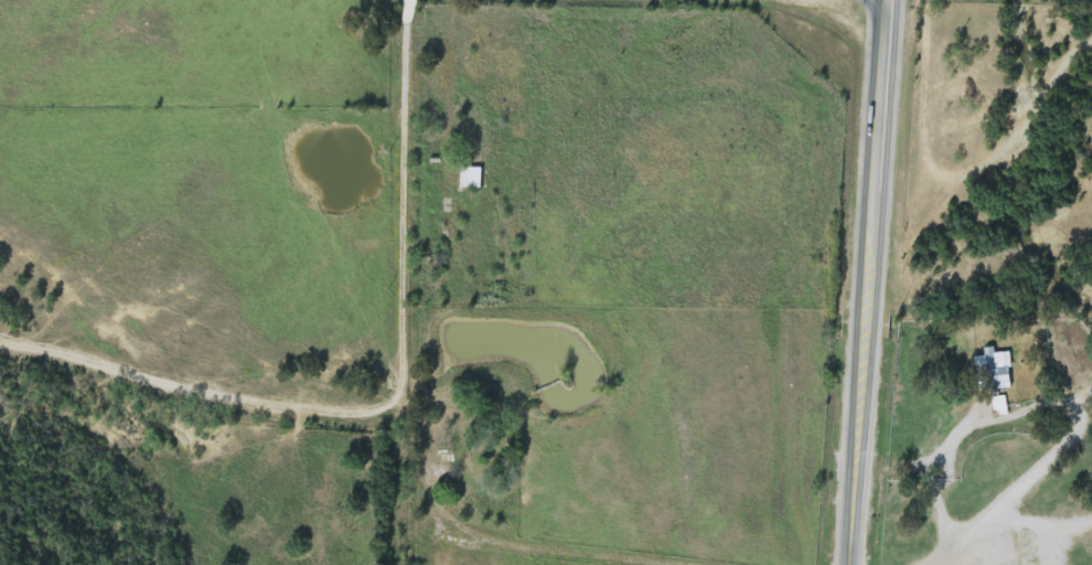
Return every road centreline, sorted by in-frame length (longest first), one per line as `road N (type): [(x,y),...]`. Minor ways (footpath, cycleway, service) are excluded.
road 1 (residential): [(402,0),(400,369),(385,398),(354,406),(261,403),(0,339)]
road 2 (trunk): [(846,564),(881,0)]

